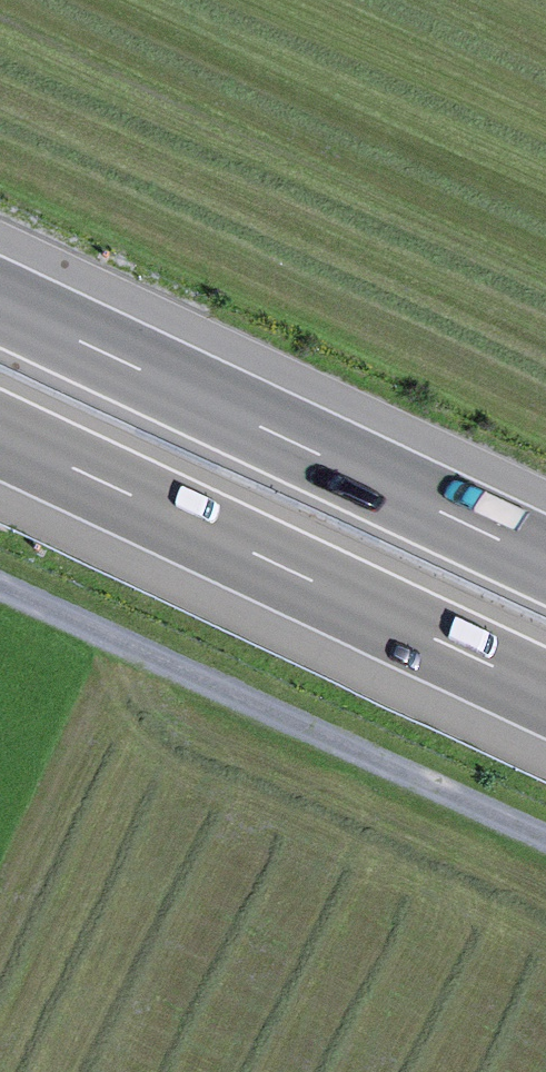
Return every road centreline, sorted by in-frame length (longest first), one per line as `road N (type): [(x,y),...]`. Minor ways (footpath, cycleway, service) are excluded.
road 1 (track): [(545,841),(0,581)]
road 2 (motorway): [(545,549),(0,290)]
road 3 (motorway): [(0,425),(545,683)]

